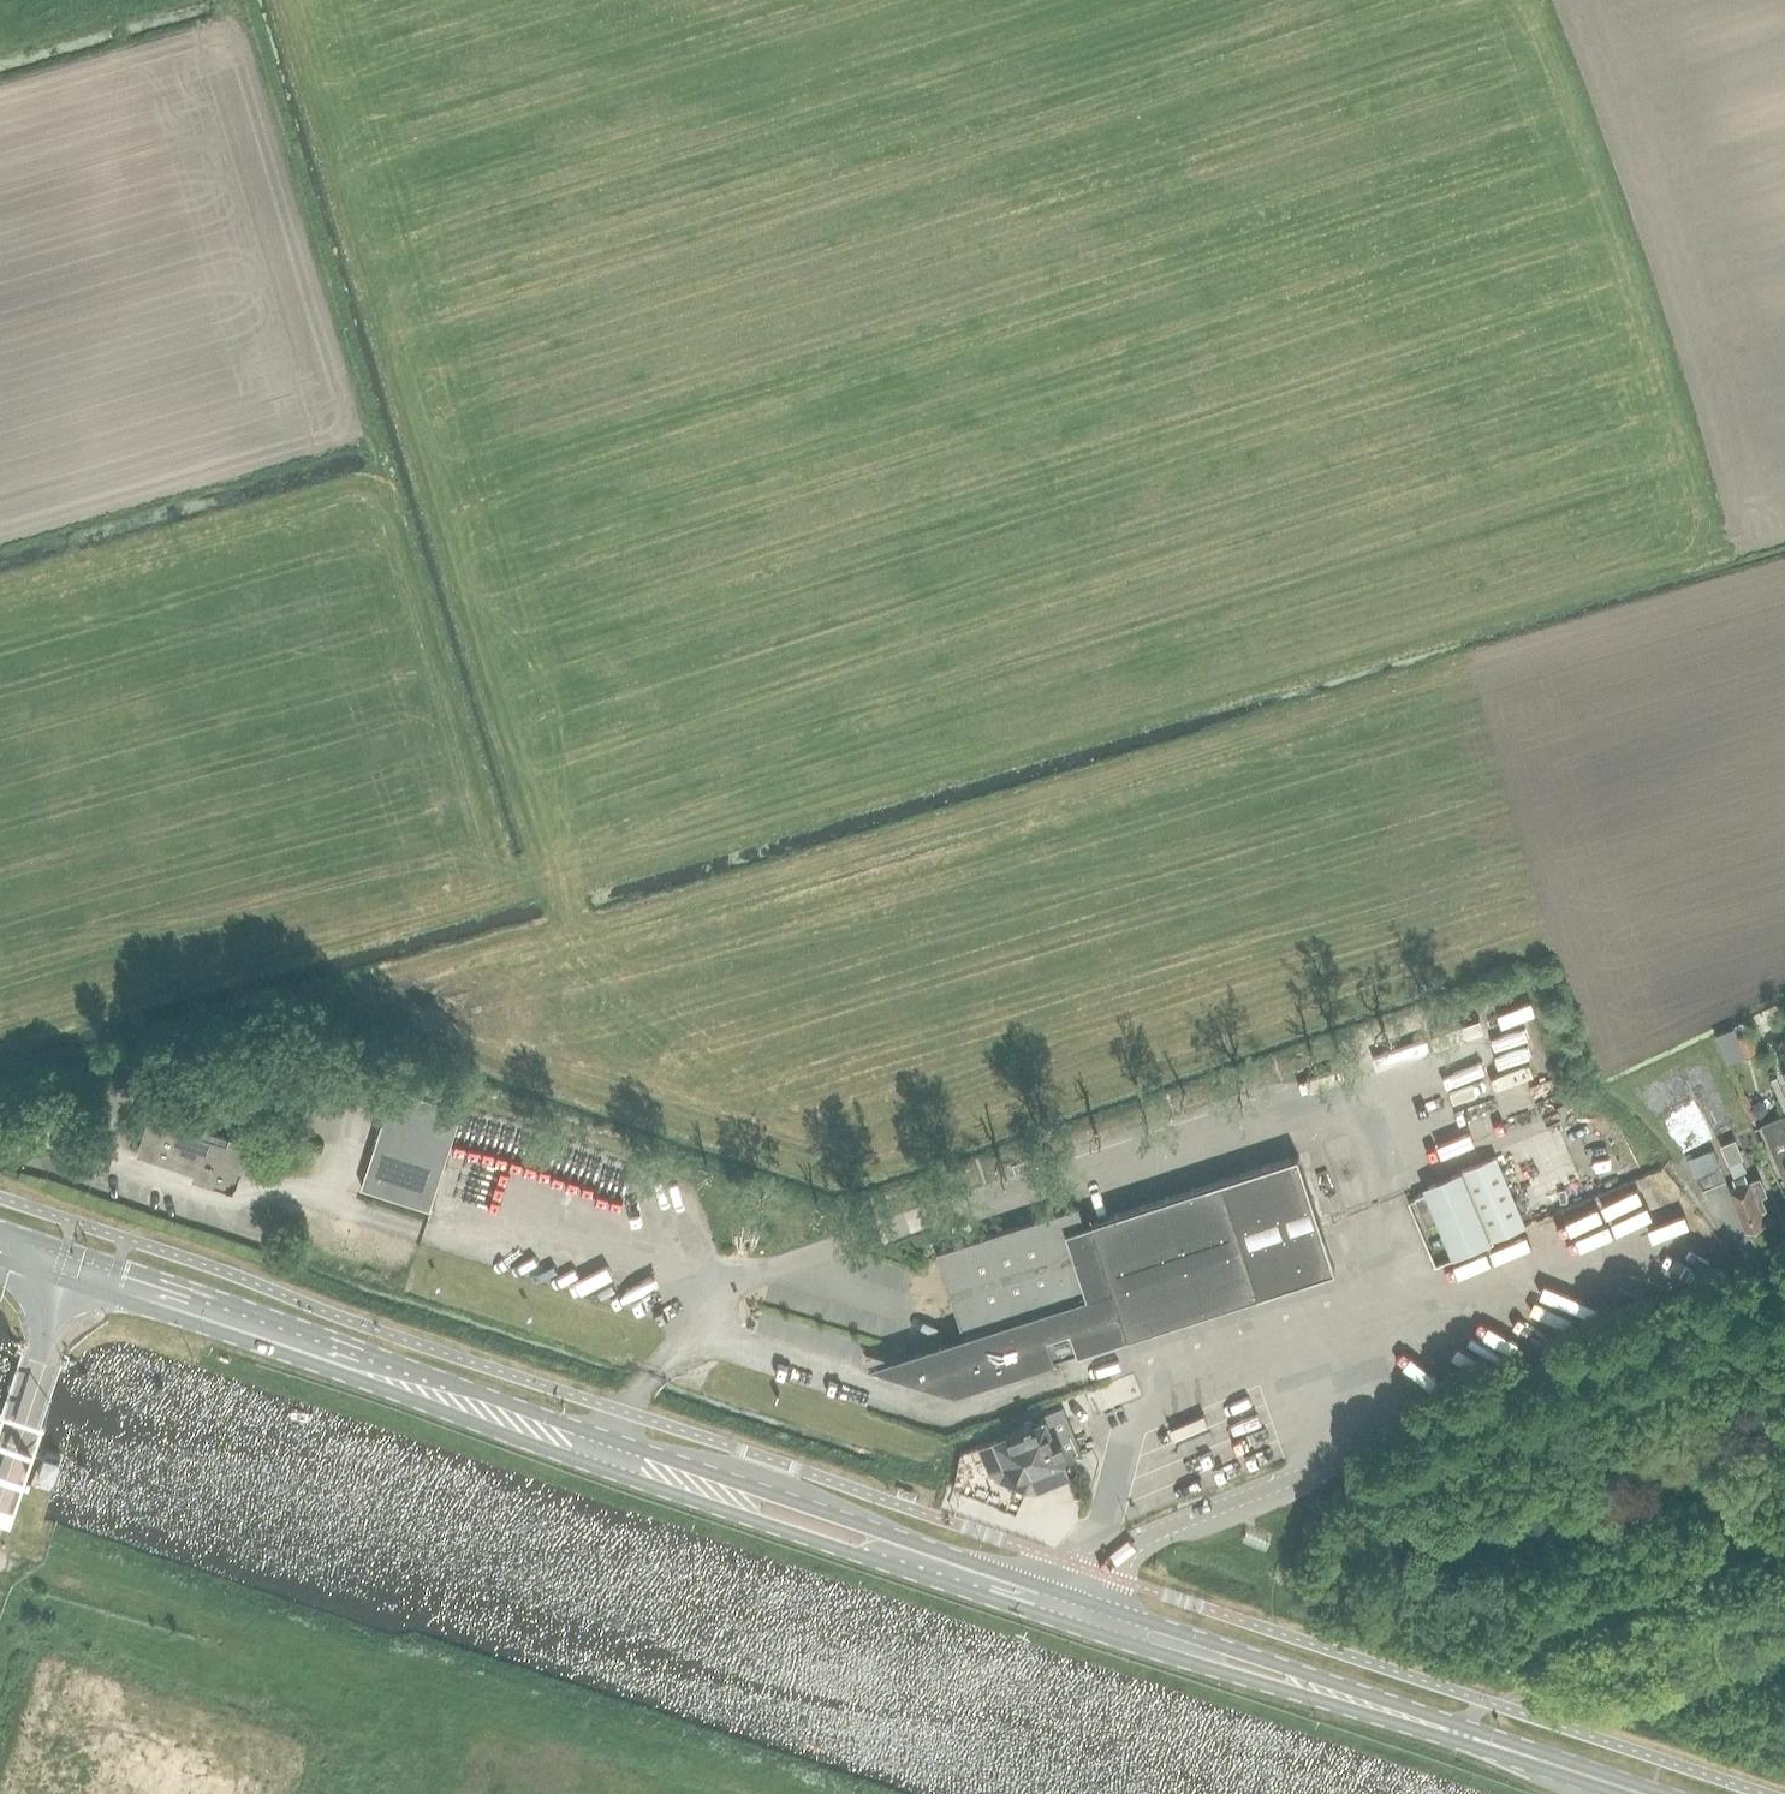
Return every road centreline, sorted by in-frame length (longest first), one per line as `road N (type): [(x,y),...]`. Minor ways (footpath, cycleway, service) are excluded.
road 1 (secondary): [(863,1541),(593,1452),(376,1367),(66,1267)]
road 2 (unclassified): [(1071,1610),(1084,1578),(1103,1562),(1784,1284)]
road 3 (secondary): [(1629,1793),(1071,1610)]
road 4 (secondary): [(863,1541),(1071,1610)]
road 5 (tertiary): [(0,1472),(66,1267)]

